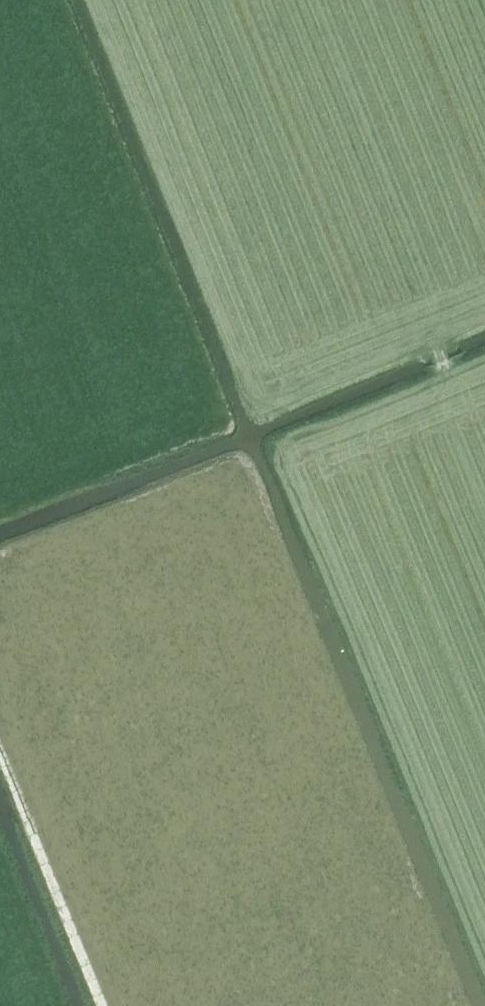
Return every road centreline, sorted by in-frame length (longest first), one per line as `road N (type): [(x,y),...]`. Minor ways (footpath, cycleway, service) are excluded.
road 1 (track): [(0,745),(104,1005)]

